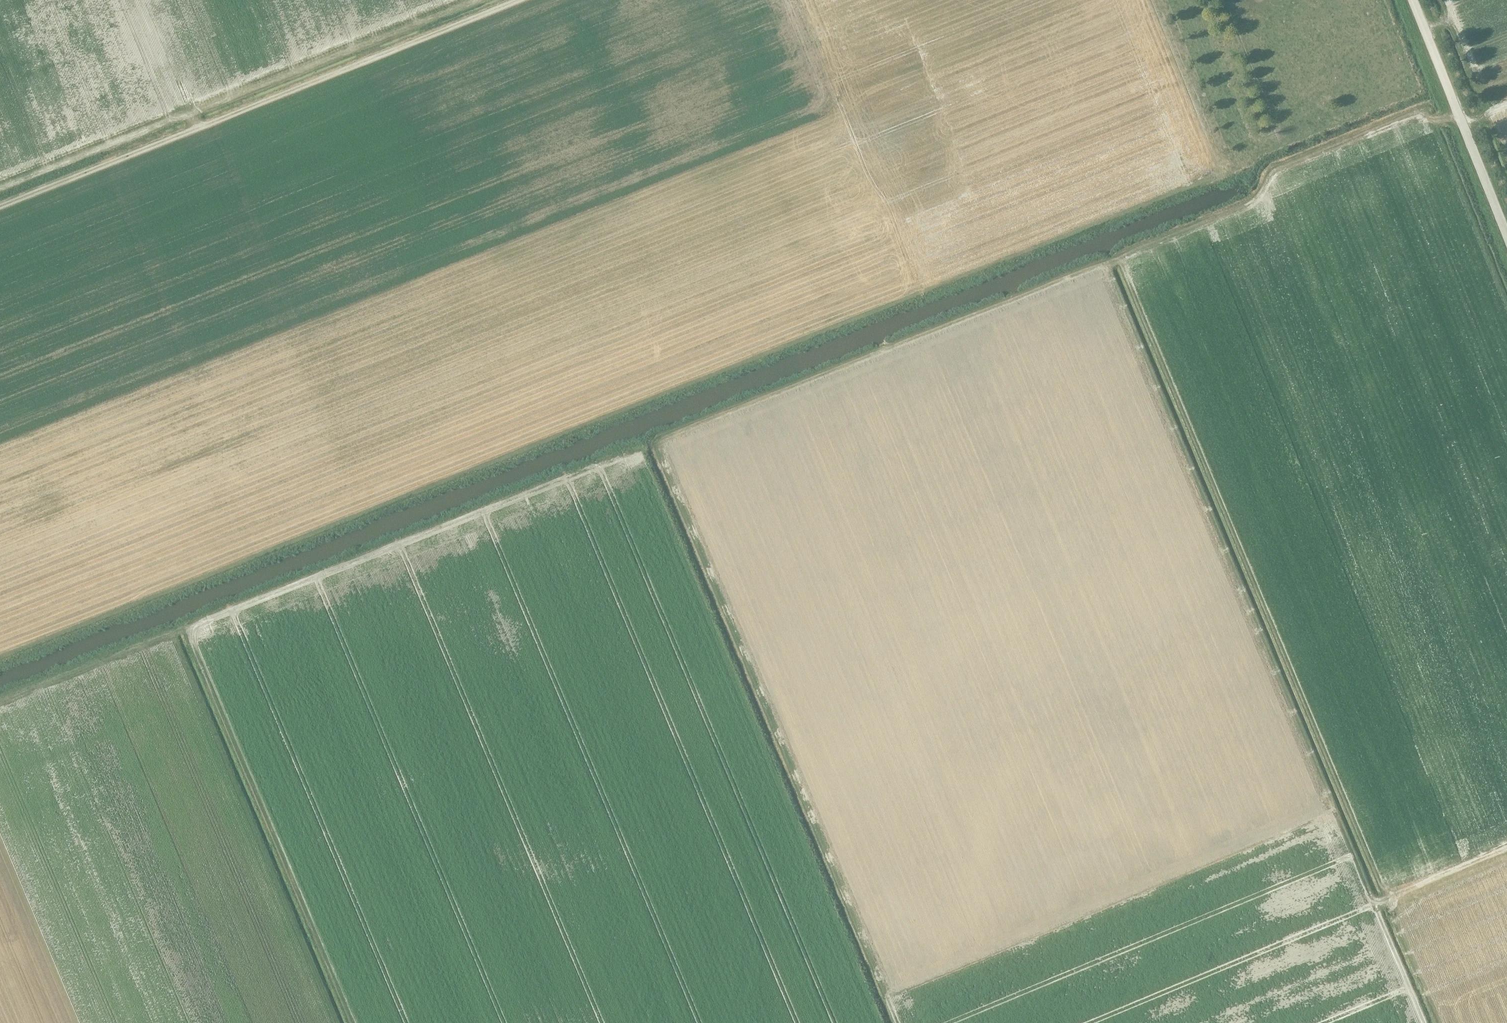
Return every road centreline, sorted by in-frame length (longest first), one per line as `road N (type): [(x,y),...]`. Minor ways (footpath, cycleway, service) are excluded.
road 1 (unclassified): [(1506,234),(1413,0)]

